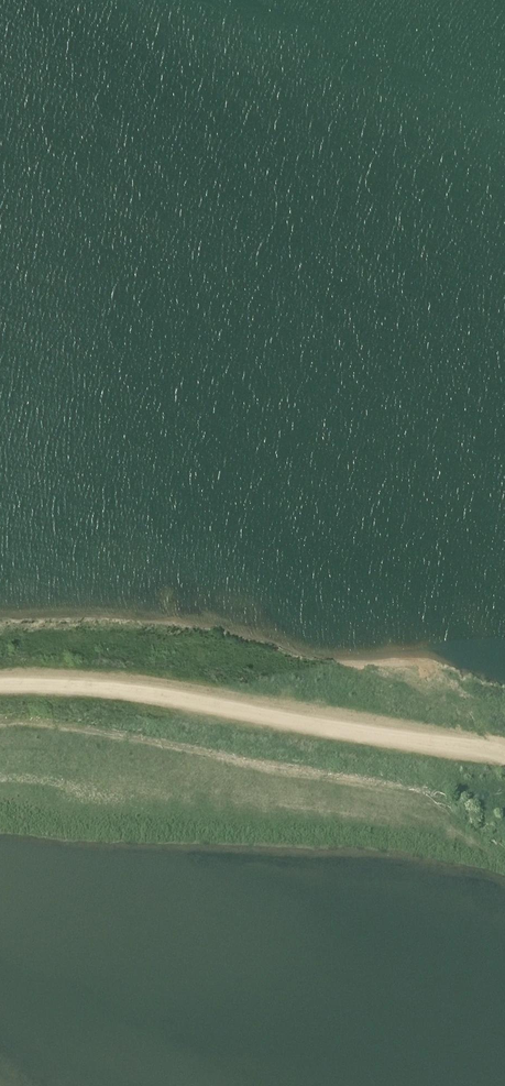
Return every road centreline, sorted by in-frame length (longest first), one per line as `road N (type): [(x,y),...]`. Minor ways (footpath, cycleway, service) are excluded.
road 1 (track): [(0,683),(128,687),(504,757)]

